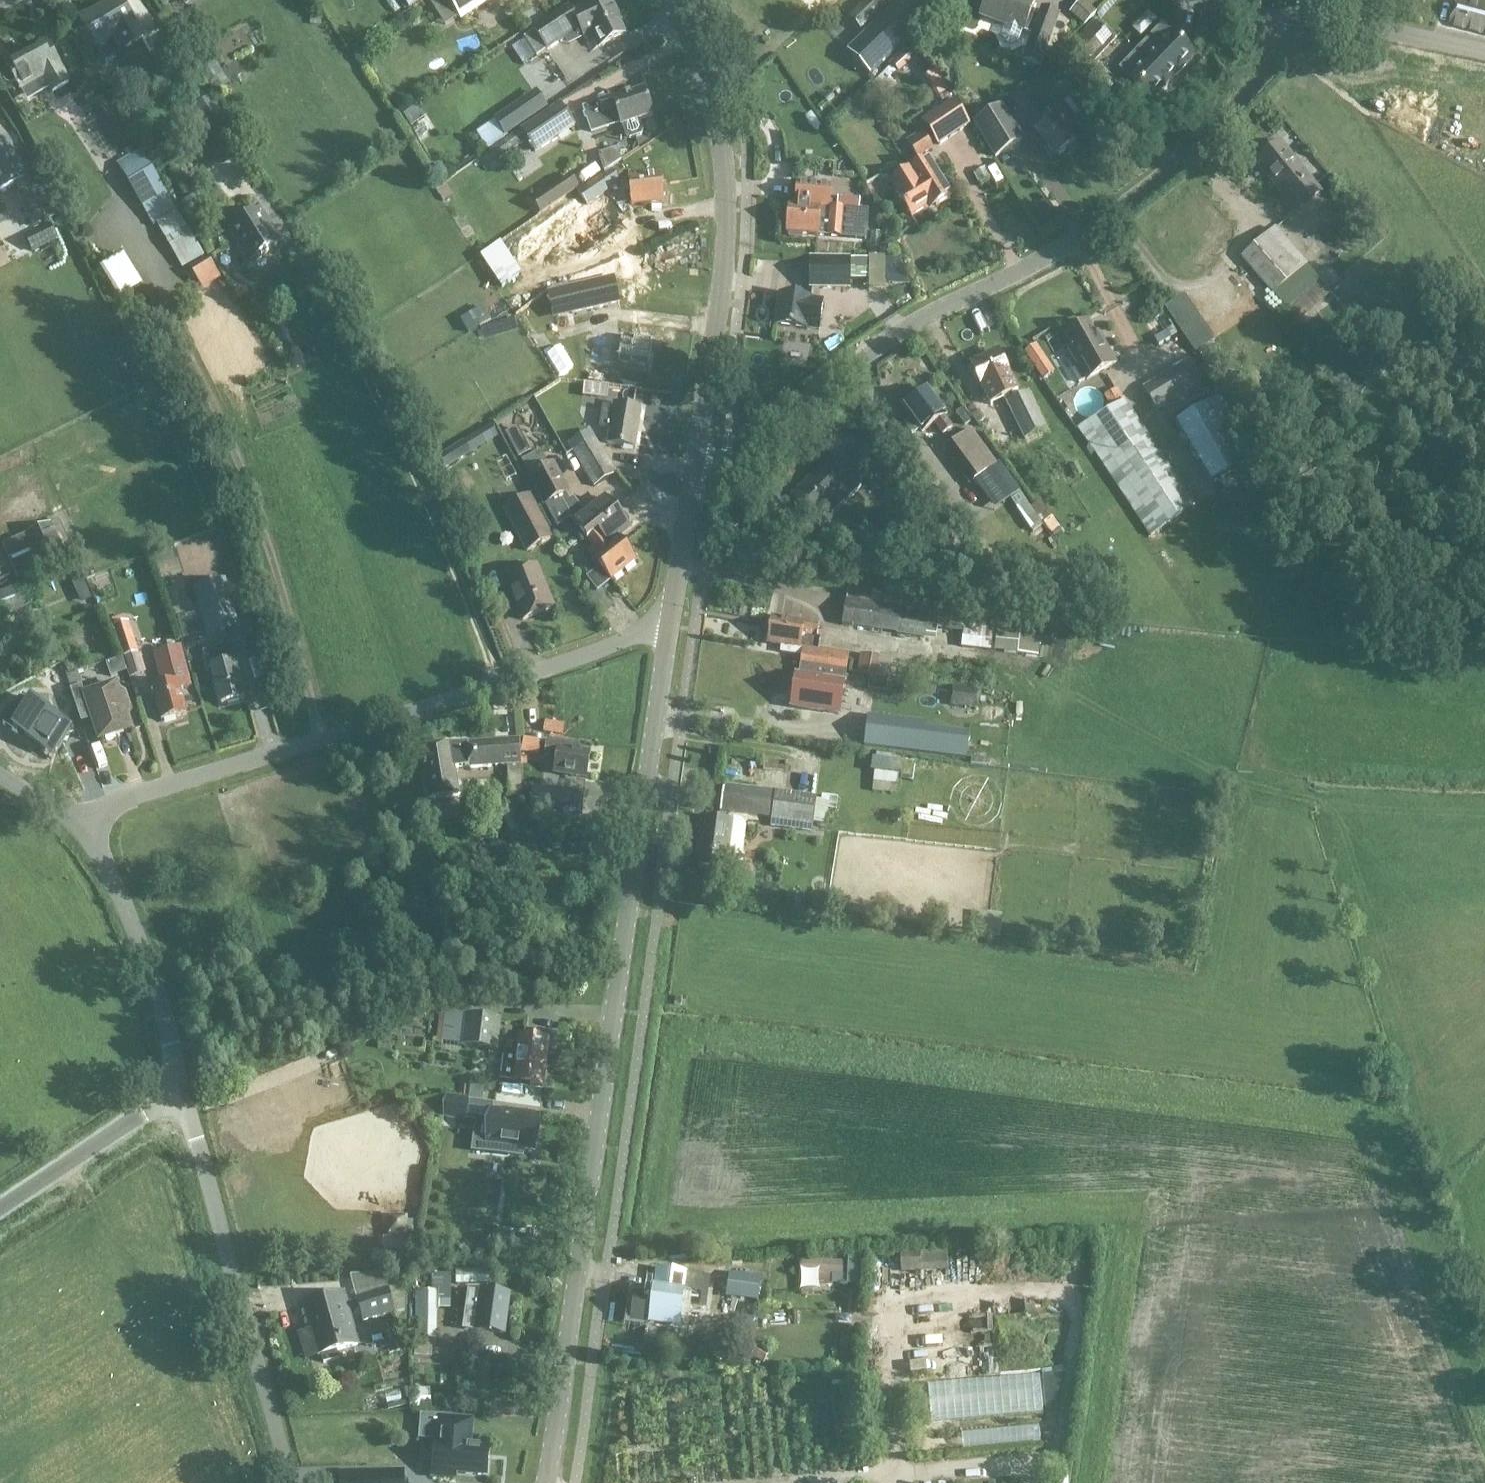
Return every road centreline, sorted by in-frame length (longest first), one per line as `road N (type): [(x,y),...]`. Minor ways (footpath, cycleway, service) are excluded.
road 1 (tertiary): [(547,1482),(670,629)]
road 2 (tertiary): [(694,477),(748,458),(802,404),(895,336),(1052,255),(1128,204),(1220,124),(1309,19)]
road 3 (unclassified): [(77,821),(144,792),(670,629)]
road 4 (tertiary): [(694,477),(726,231),(718,133),(675,0)]
road 5 (unclassified): [(292,1482),(182,1091)]
road 6 (unclassified): [(182,1091),(144,954),(94,840),(77,821)]
road 7 (unclassified): [(0,1208),(182,1091)]
road 8 (unclassified): [(1484,51),(1309,19)]
road 9 (tertiary): [(670,629),(694,477)]

